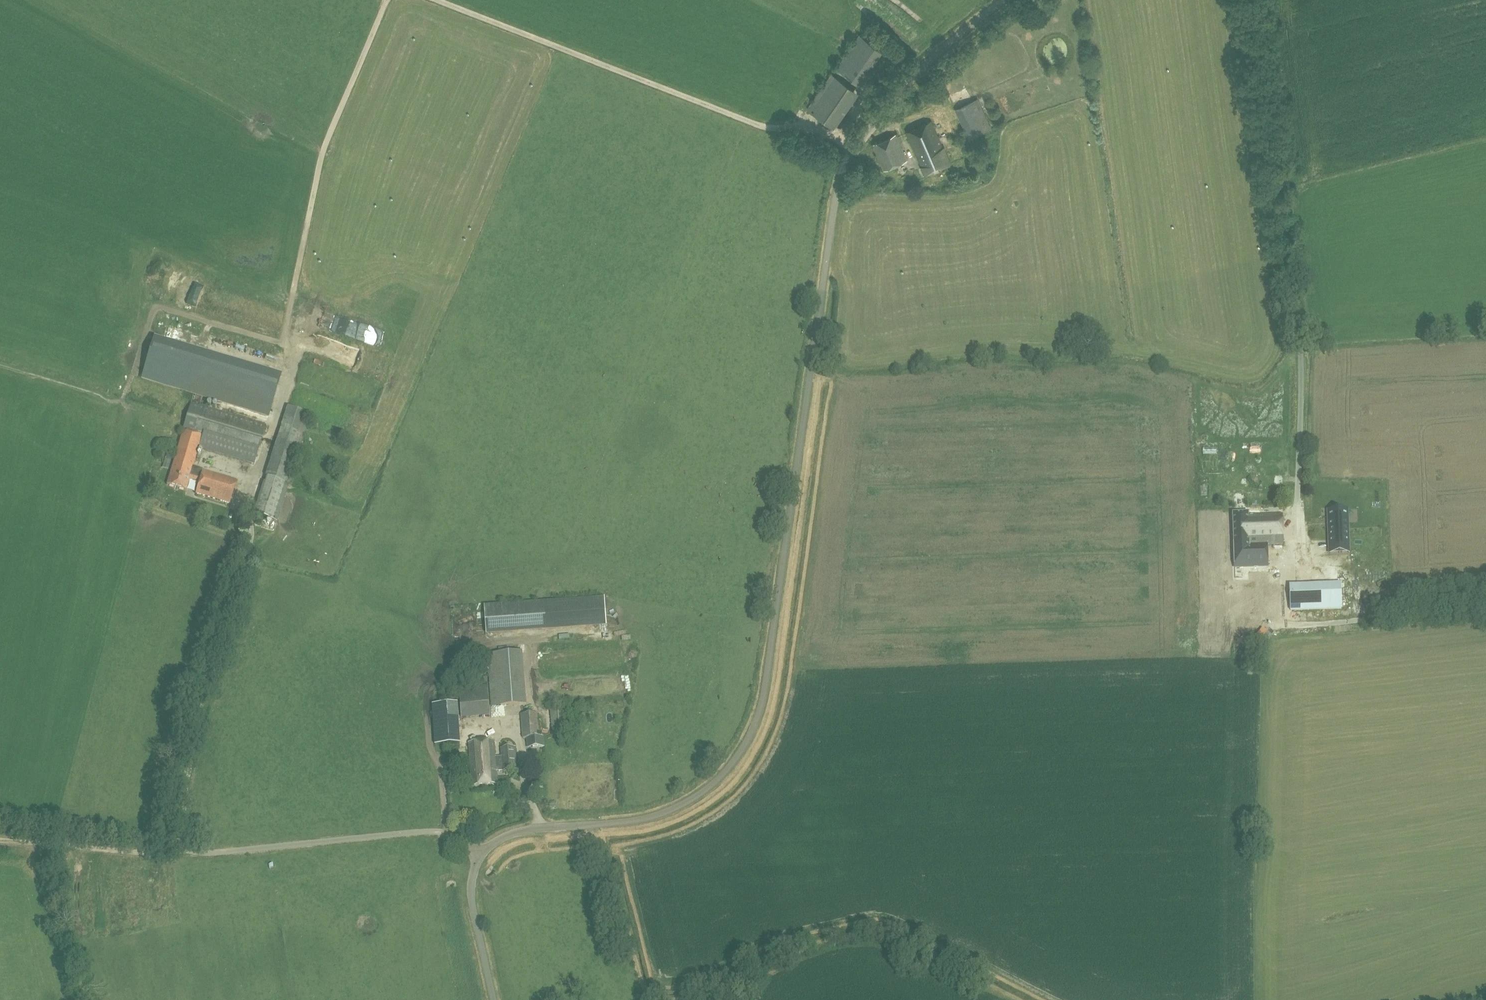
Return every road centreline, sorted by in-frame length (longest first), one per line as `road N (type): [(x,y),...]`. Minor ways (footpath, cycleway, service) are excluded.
road 1 (unclassified): [(493,999),(473,911),(473,882),(489,845),(506,831),(656,816),(724,777),(754,729),(776,665),(832,212),(852,147),(918,73),(1006,0)]
road 2 (track): [(0,837),(178,854)]
road 3 (track): [(1321,623),(1485,606)]

